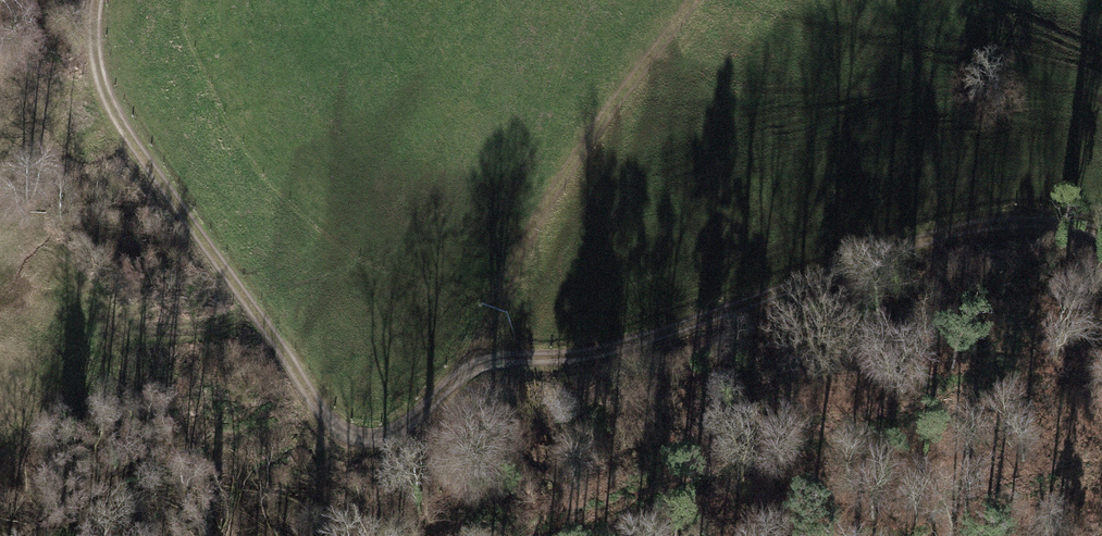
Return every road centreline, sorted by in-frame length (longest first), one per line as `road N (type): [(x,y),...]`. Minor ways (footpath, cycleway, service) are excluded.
road 1 (track): [(103,0),(97,67),(140,162),(351,439),(403,437),(482,360)]
road 2 (track): [(1101,236),(1067,225),(992,223),(582,358),(482,360)]
road 3 (track): [(482,360),(580,148),(693,0)]

